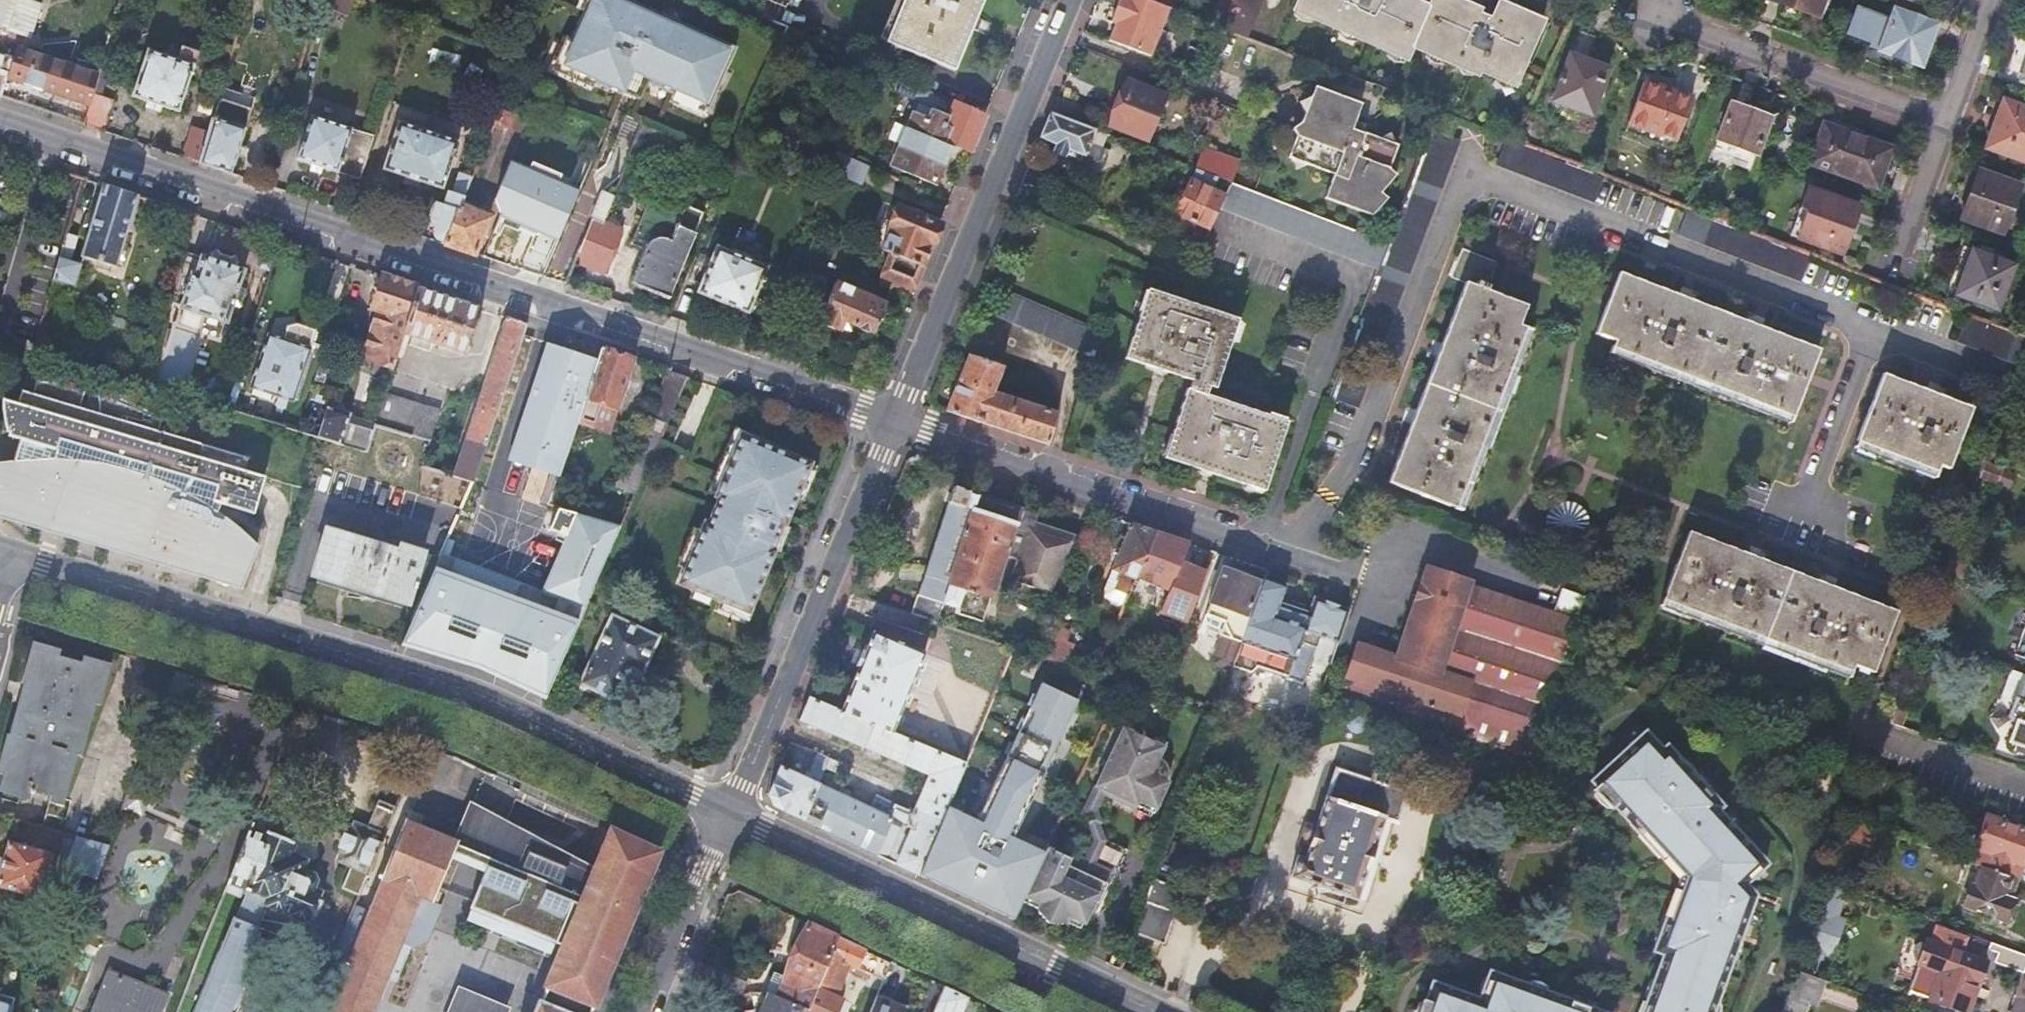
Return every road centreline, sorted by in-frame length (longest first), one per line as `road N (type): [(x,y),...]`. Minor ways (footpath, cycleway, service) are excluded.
road 1 (residential): [(896,420),(0,125)]
road 2 (residential): [(730,812),(469,691),(18,556)]
road 3 (residential): [(1156,1011),(730,812)]
road 4 (residential): [(896,420),(1071,0)]
road 5 (residential): [(730,812),(896,420)]
road 6 (residential): [(1291,554),(896,420)]
road 7 (residential): [(1658,18),(1947,122)]
road 8 (residential): [(730,812),(647,1011)]
road 9 (residential): [(1903,245),(1947,122)]
road 10 (residential): [(1947,122),(1991,0)]

